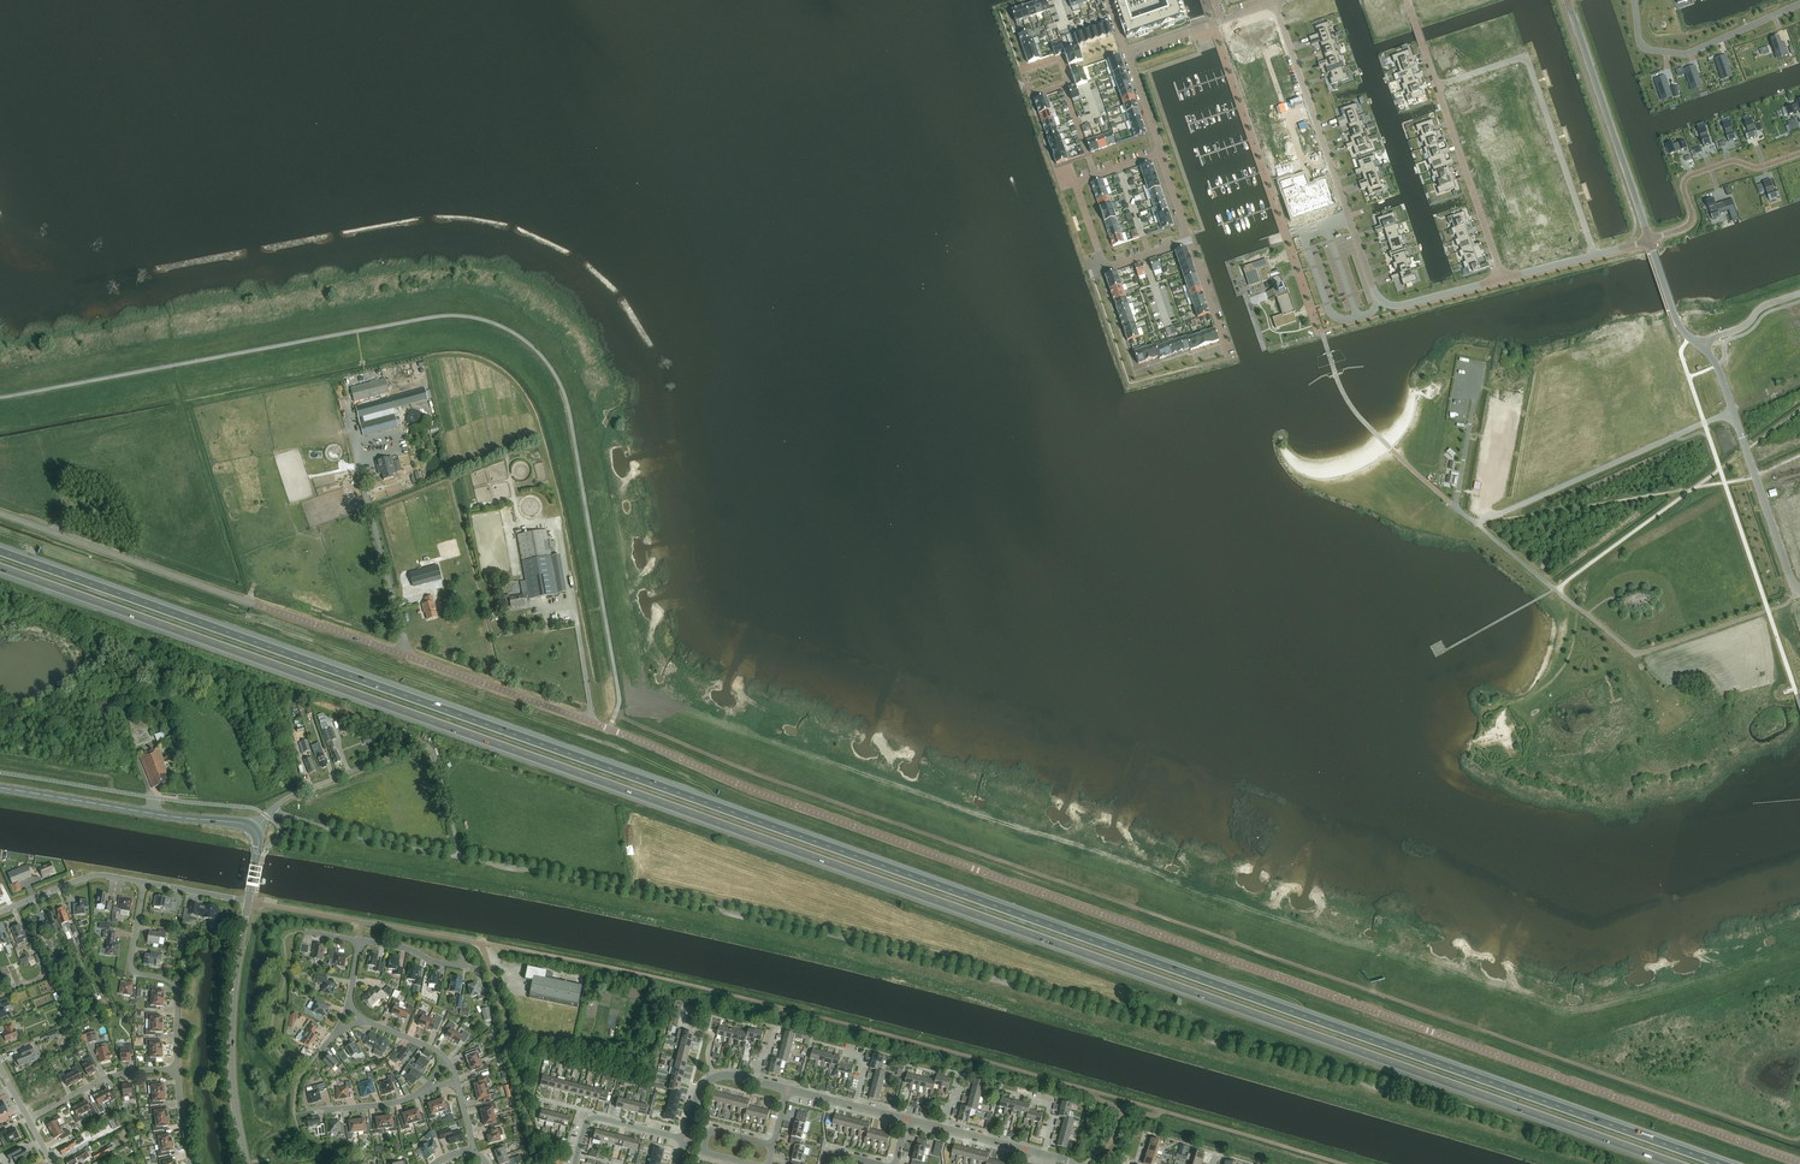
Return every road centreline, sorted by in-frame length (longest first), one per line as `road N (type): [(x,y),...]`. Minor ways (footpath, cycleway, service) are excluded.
road 1 (motorway): [(1721,1163),(0,552)]
road 2 (motorway): [(0,568),(1675,1163)]
road 3 (residential): [(1799,1163),(750,790),(609,729)]
road 4 (unclassified): [(1385,1088),(871,946),(461,858)]
road 5 (unclassified): [(609,729),(0,511)]
road 6 (residential): [(1732,410),(1478,524),(1455,506)]
road 7 (residential): [(1437,86),(1525,57),(1594,256)]
road 8 (unclassified): [(271,812),(294,795),(424,745),(435,755),(461,858)]
road 9 (secondary): [(248,1163),(231,1061),(249,902)]
road 10 (secondary): [(254,829),(0,789)]
road 11 (tertiary): [(1567,0),(1649,241)]
road 12 (residential): [(1348,215),(1274,3)]
road 13 (unclassified): [(177,1070),(178,989),(130,965),(145,883)]
road 14 (residential): [(1634,0),(1646,50),(1689,54),(1799,3)]
road 15 (residential): [(1799,154),(1758,168),(1733,161),(1694,173),(1683,188),(1688,227),(1649,241)]
road 16 (residential): [(1502,279),(1437,86)]
road 17 (unclassified): [(461,858),(271,812)]
road 18 (tertiary): [(1732,410),(1799,591)]
road 19 (residential): [(1160,153),(1074,182),(1105,269)]
road 20 (unclassified): [(28,1119),(105,1079),(177,1070)]
road 21 (unclassified): [(1274,3),(1128,54)]
road 22 (residential): [(0,912),(91,876),(145,883)]
road 23 (residential): [(1189,241),(1227,349),(1195,359)]
road 24 (unclassified): [(686,1140),(699,1093),(715,1078),(787,1090)]
road 25 (unclassified): [(575,1163),(594,1118),(686,1140)]
road 26 (residential): [(1381,311),(1502,279)]
road 27 (unclassified): [(787,1090),(906,1120)]
road 28 (unclassified): [(906,1120),(1025,1150)]
road 29 (tertiary): [(1703,347),(1679,325),(1649,241)]
road 30 (residential): [(359,941),(477,970)]

